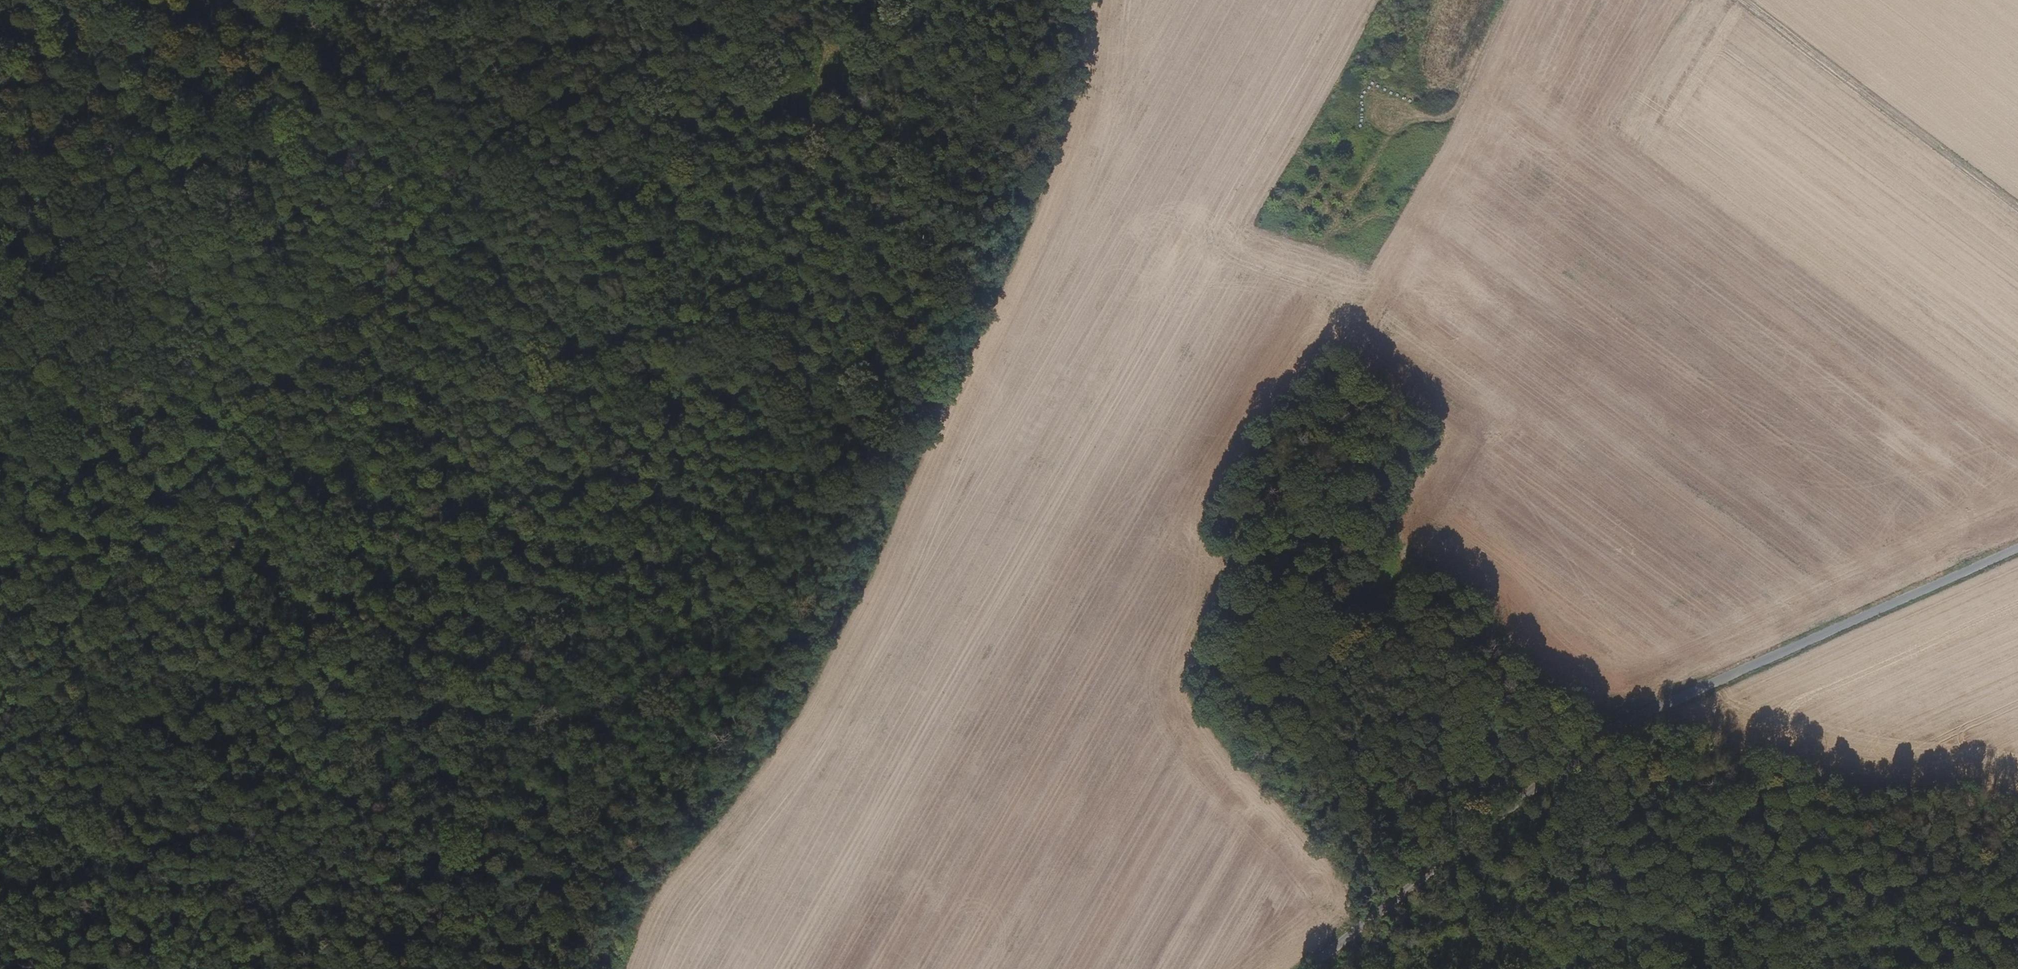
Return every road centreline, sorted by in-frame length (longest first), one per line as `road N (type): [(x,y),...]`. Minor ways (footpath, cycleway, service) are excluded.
road 1 (track): [(2017,547),(1589,738),(1304,968)]
road 2 (track): [(2017,214),(1838,83),(1743,0)]

